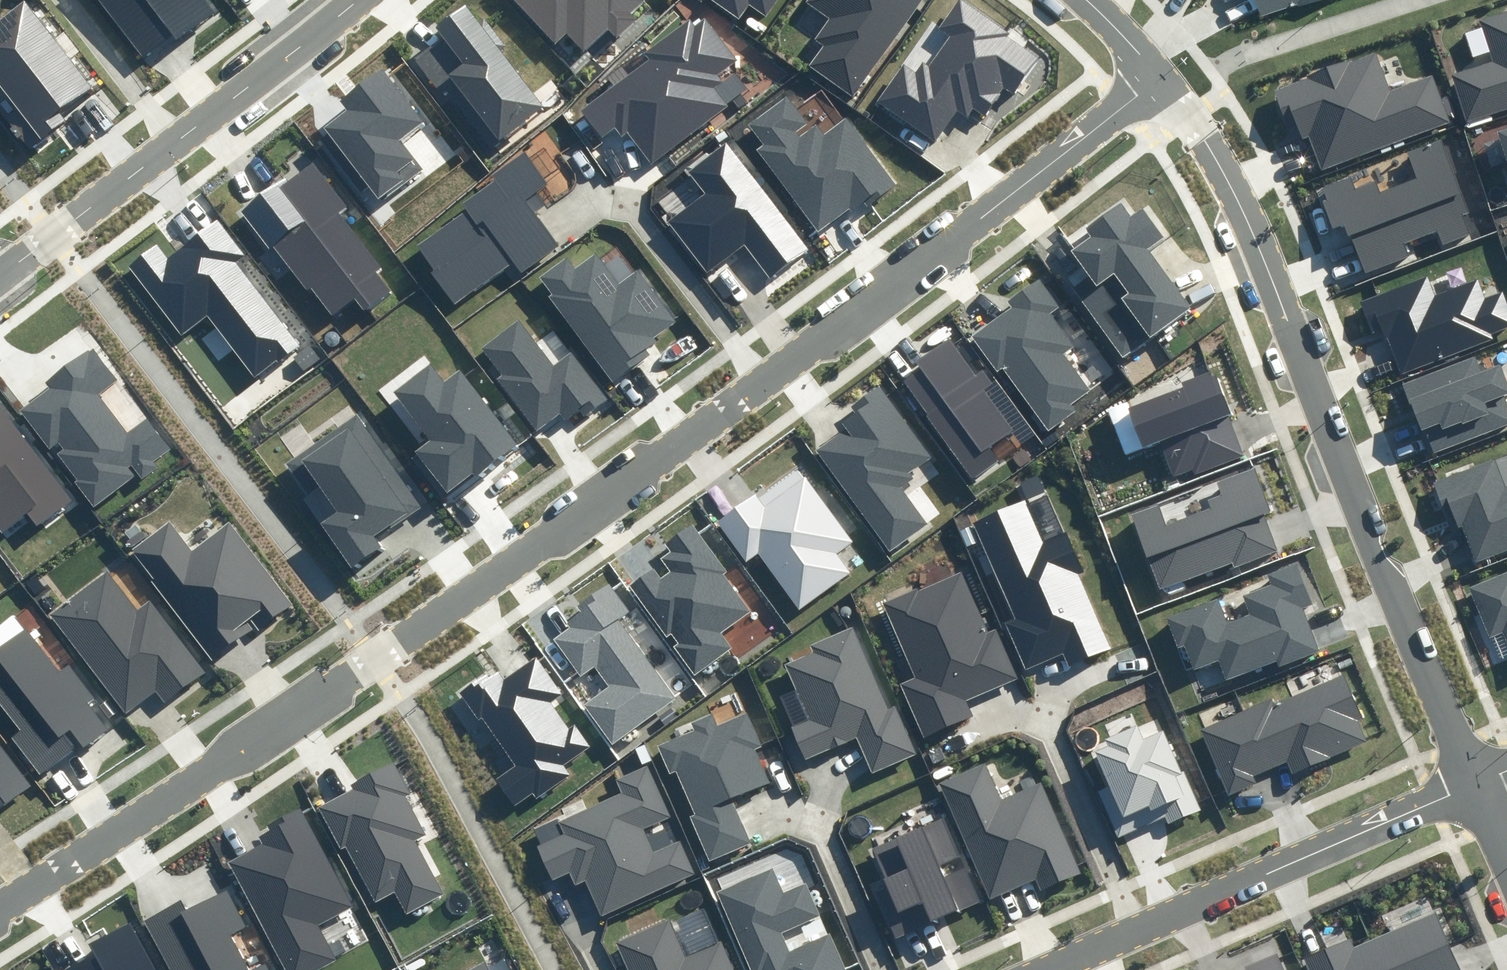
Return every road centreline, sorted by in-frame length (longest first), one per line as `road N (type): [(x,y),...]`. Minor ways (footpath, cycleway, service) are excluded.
road 1 (residential): [(0,902),(381,651),(760,384),(1156,82)]
road 2 (residential): [(1156,82),(1221,189),(1470,779)]
road 3 (residential): [(1470,779),(1038,969)]
road 4 (tertiary): [(0,271),(350,0)]

